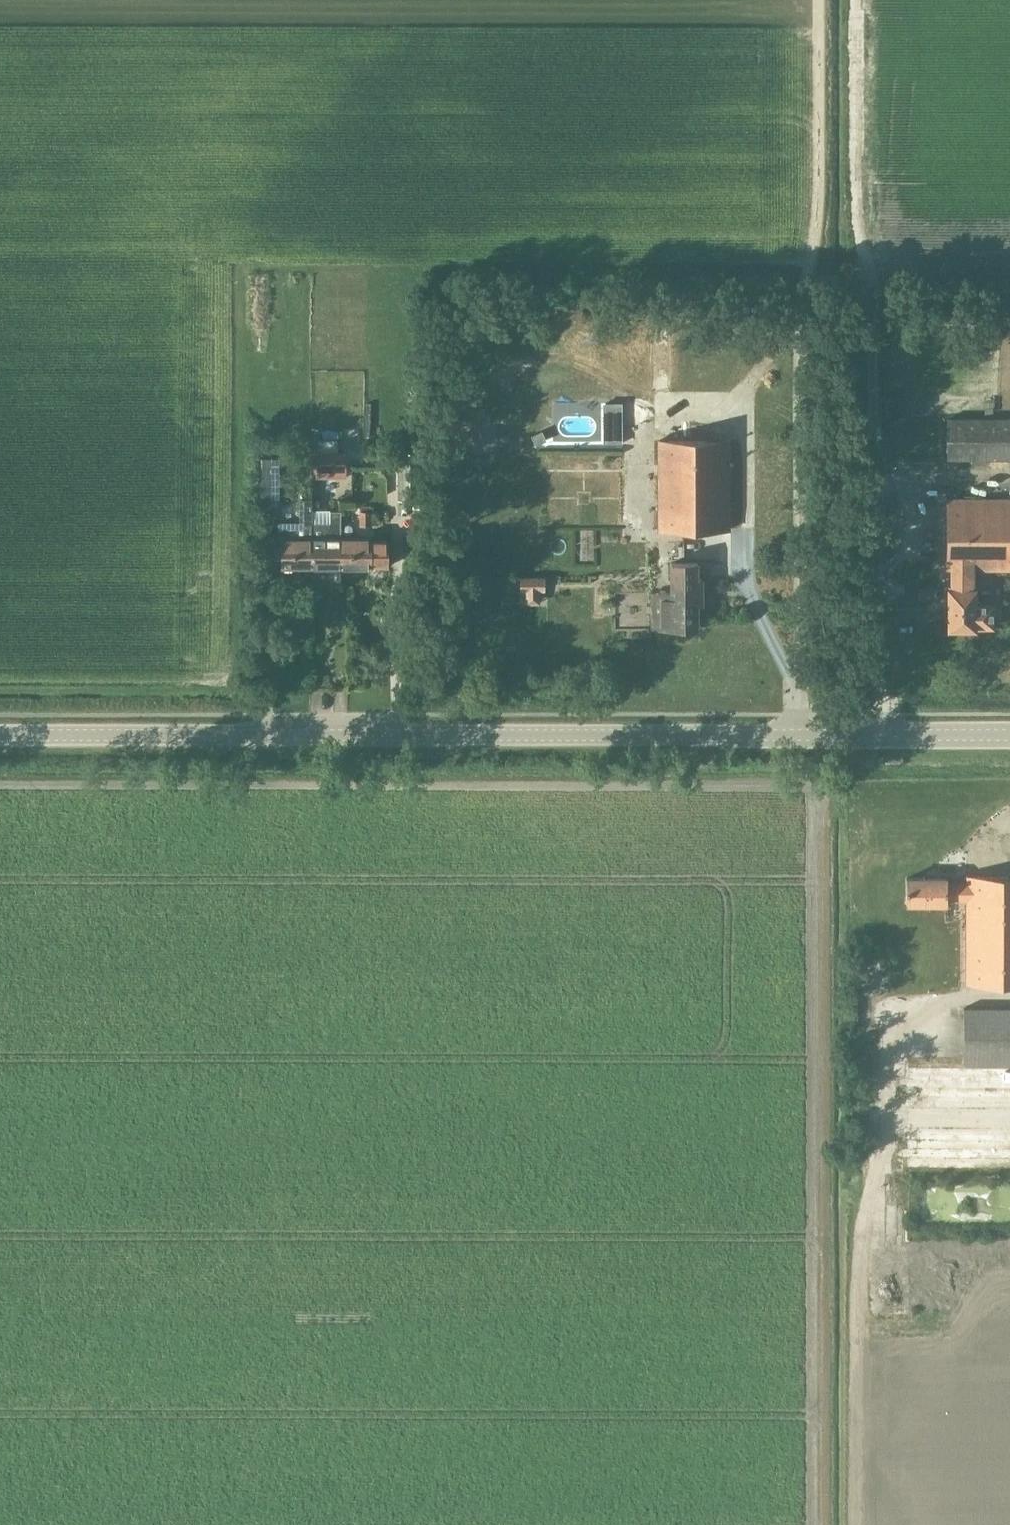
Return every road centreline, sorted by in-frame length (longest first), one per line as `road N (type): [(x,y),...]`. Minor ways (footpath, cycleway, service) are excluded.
road 1 (unclassified): [(0,735),(1009,735)]

